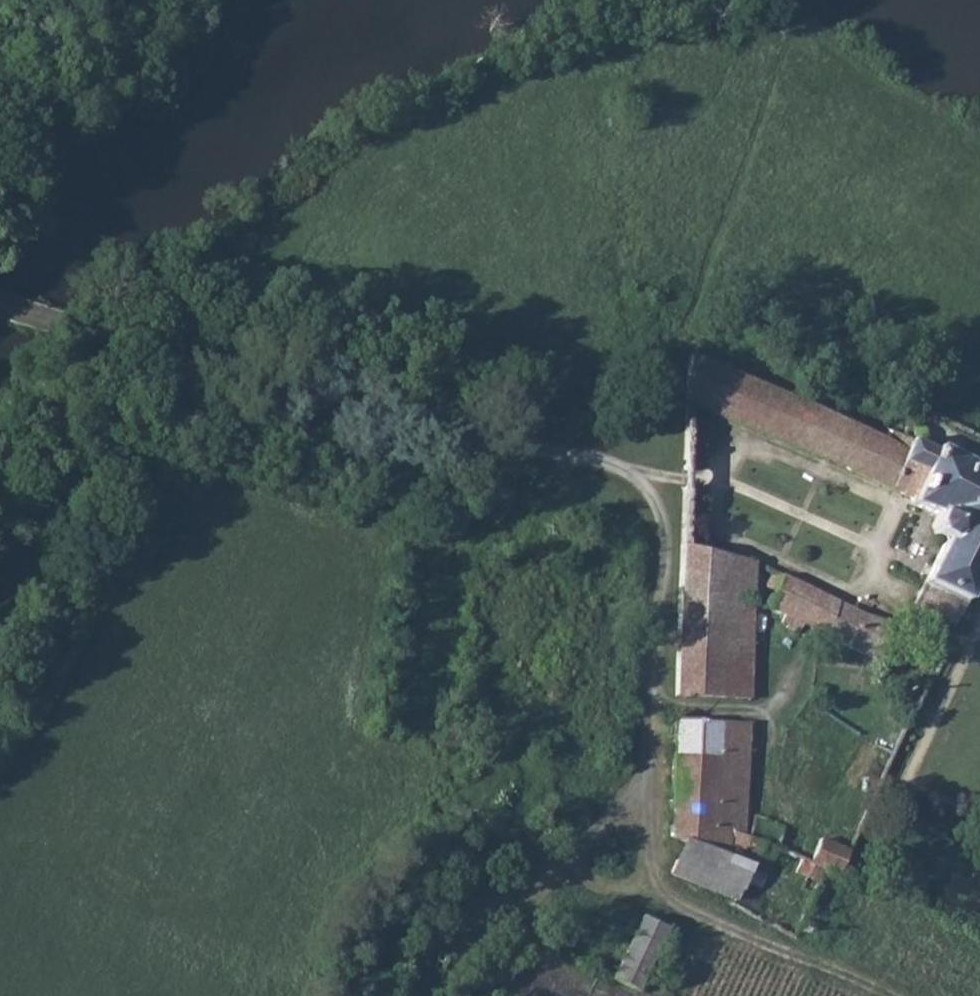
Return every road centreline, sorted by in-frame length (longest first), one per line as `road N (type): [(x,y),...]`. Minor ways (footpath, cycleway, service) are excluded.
road 1 (track): [(639,470),(663,504),(669,541),(656,891),(677,914),(886,995)]
road 2 (track): [(418,995),(487,749),(660,784)]

